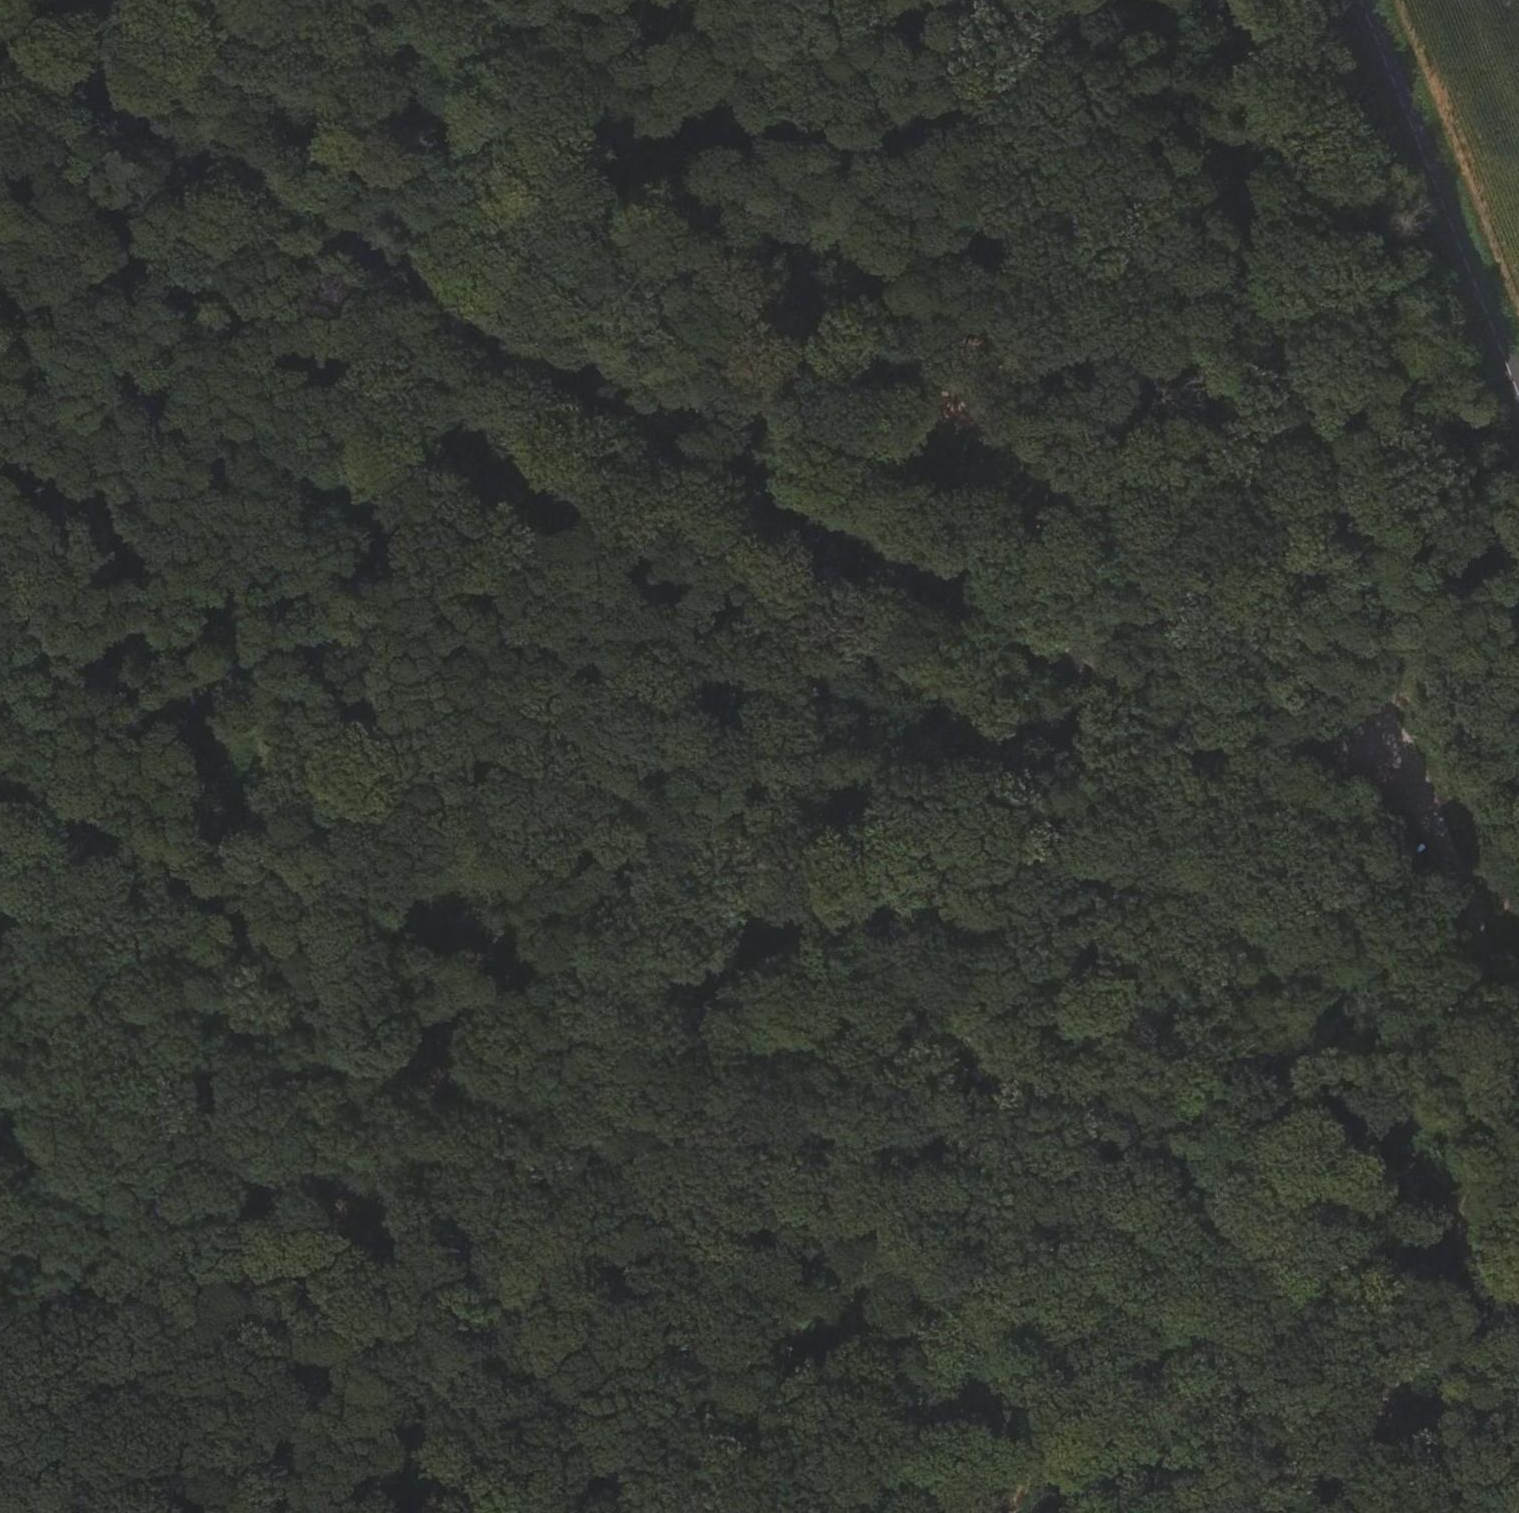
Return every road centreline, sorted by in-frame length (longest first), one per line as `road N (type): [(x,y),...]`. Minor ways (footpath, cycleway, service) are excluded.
road 1 (track): [(1518,990),(1291,810),(0,45)]
road 2 (track): [(0,1110),(615,1512)]
road 3 (tertiary): [(1361,0),(1518,405)]
road 4 (track): [(1518,1193),(1464,1258),(1498,1349),(1518,1380)]

